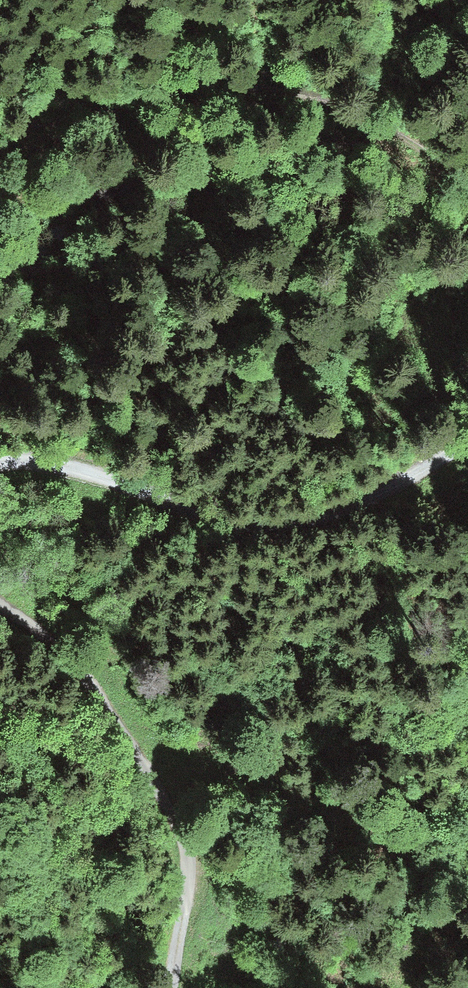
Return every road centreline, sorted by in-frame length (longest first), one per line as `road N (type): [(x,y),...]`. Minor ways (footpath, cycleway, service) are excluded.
road 1 (track): [(467,443),(326,520),(234,524),(76,468),(34,456),(0,459)]
road 2 (track): [(173,987),(193,877),(188,842),(88,680),(0,598)]

